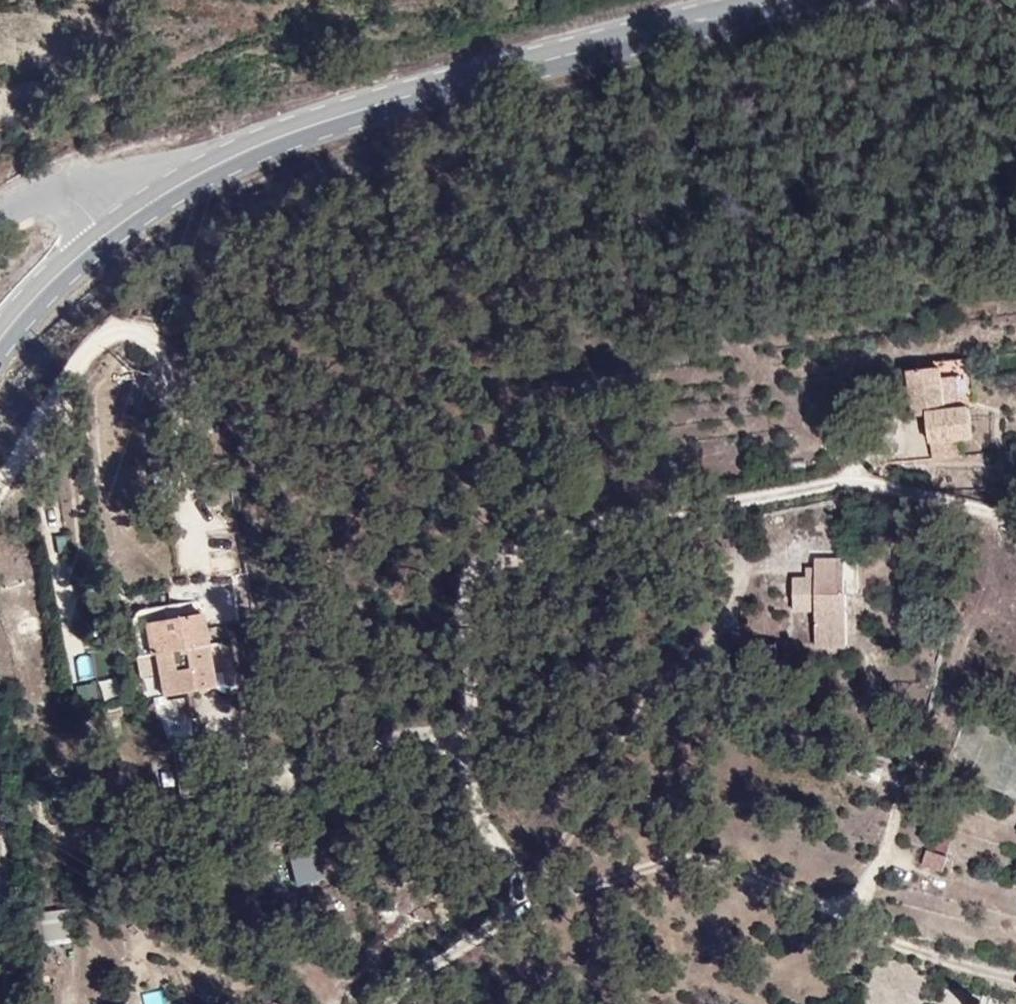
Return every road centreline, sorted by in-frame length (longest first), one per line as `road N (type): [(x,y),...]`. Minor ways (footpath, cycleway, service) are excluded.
road 1 (primary): [(0,340),(44,288),(103,242),(237,156),(450,84),(785,0)]

